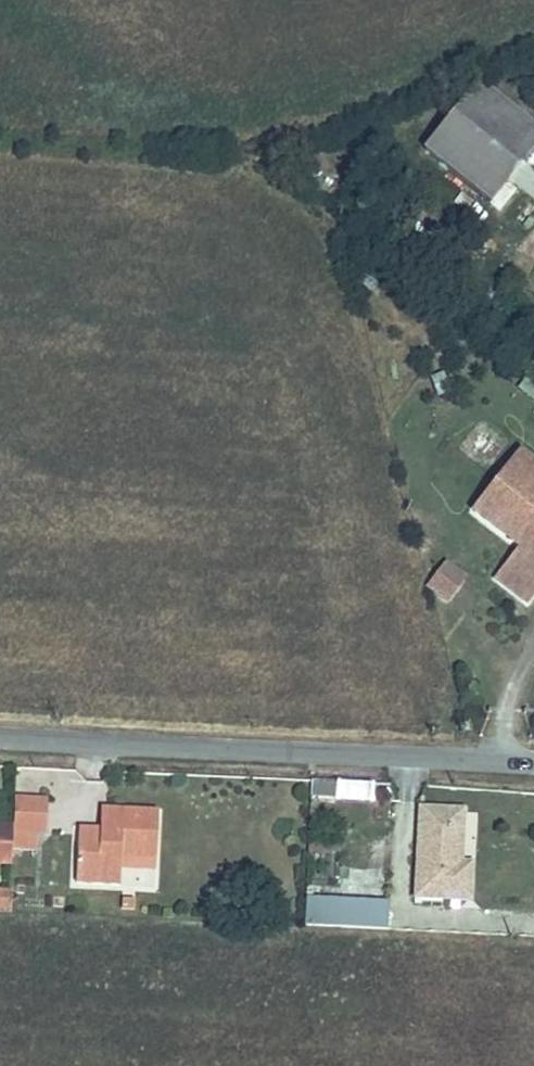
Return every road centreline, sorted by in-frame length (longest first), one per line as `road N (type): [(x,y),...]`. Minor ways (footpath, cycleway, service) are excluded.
road 1 (unclassified): [(0,739),(533,764)]

